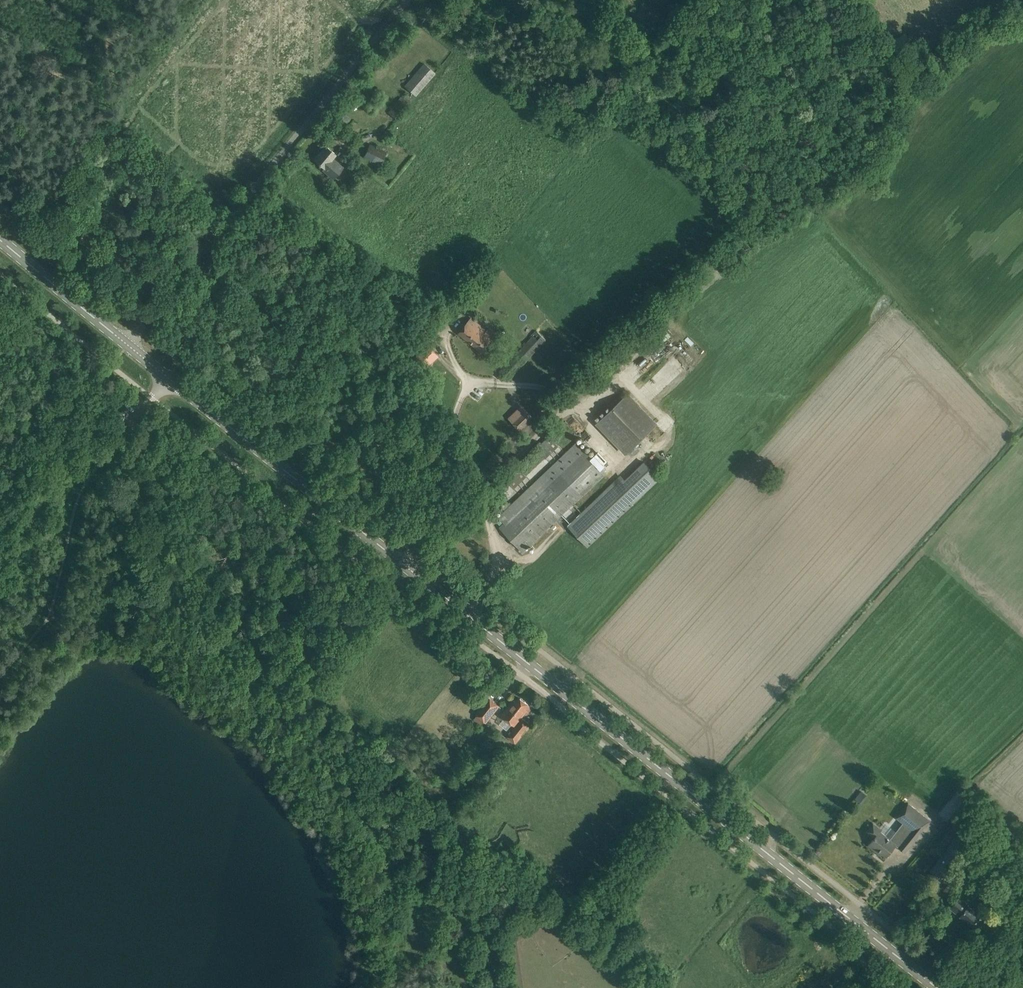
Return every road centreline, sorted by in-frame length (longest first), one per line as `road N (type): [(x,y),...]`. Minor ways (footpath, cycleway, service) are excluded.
road 1 (tertiary): [(937,987),(402,558)]
road 2 (unclassified): [(129,345),(407,0)]
road 3 (residential): [(402,558),(447,480),(464,382),(542,387),(580,410),(620,378)]
road 4 (unclassified): [(0,683),(50,617),(85,482),(169,377)]
road 5 (tertiary): [(402,558),(169,377)]
road 6 (tertiary): [(129,345),(0,236)]

